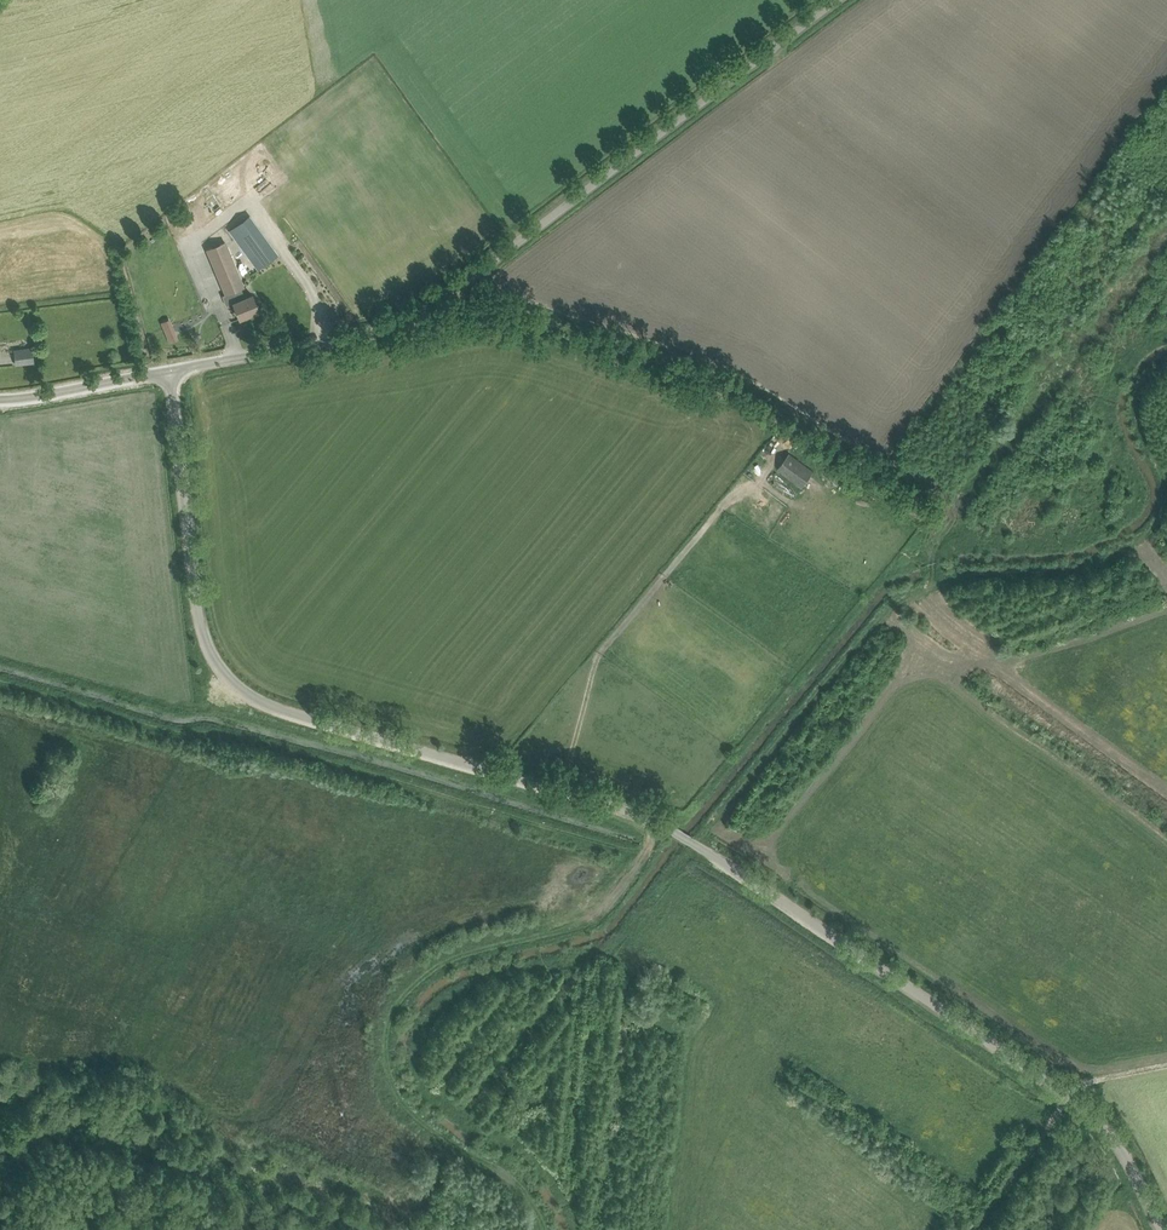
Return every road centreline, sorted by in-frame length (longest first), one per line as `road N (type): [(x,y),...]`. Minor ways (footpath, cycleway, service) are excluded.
road 1 (unclassified): [(1162,1229),(1107,1129),(1067,1095),(673,830),(281,710),(237,689),(206,649),(170,371)]
road 2 (unclassified): [(170,371),(404,324),(837,0)]
road 3 (track): [(0,681),(174,734),(210,732),(654,856)]
road 4 (track): [(549,1229),(540,1207),(505,1172),(459,1150),(395,1097),(385,1061),(395,1008),(426,975),(508,937),(595,914),(673,830)]
road 5 (track): [(695,844),(907,594),(979,573),(1049,574),(1108,561),(1141,541),(1166,498)]
road 6 (unclassified): [(170,371),(0,399)]
road 7 (track): [(973,1229),(1067,1095)]
road 8 (track): [(1166,482),(1137,419),(1145,385),(1166,366)]

